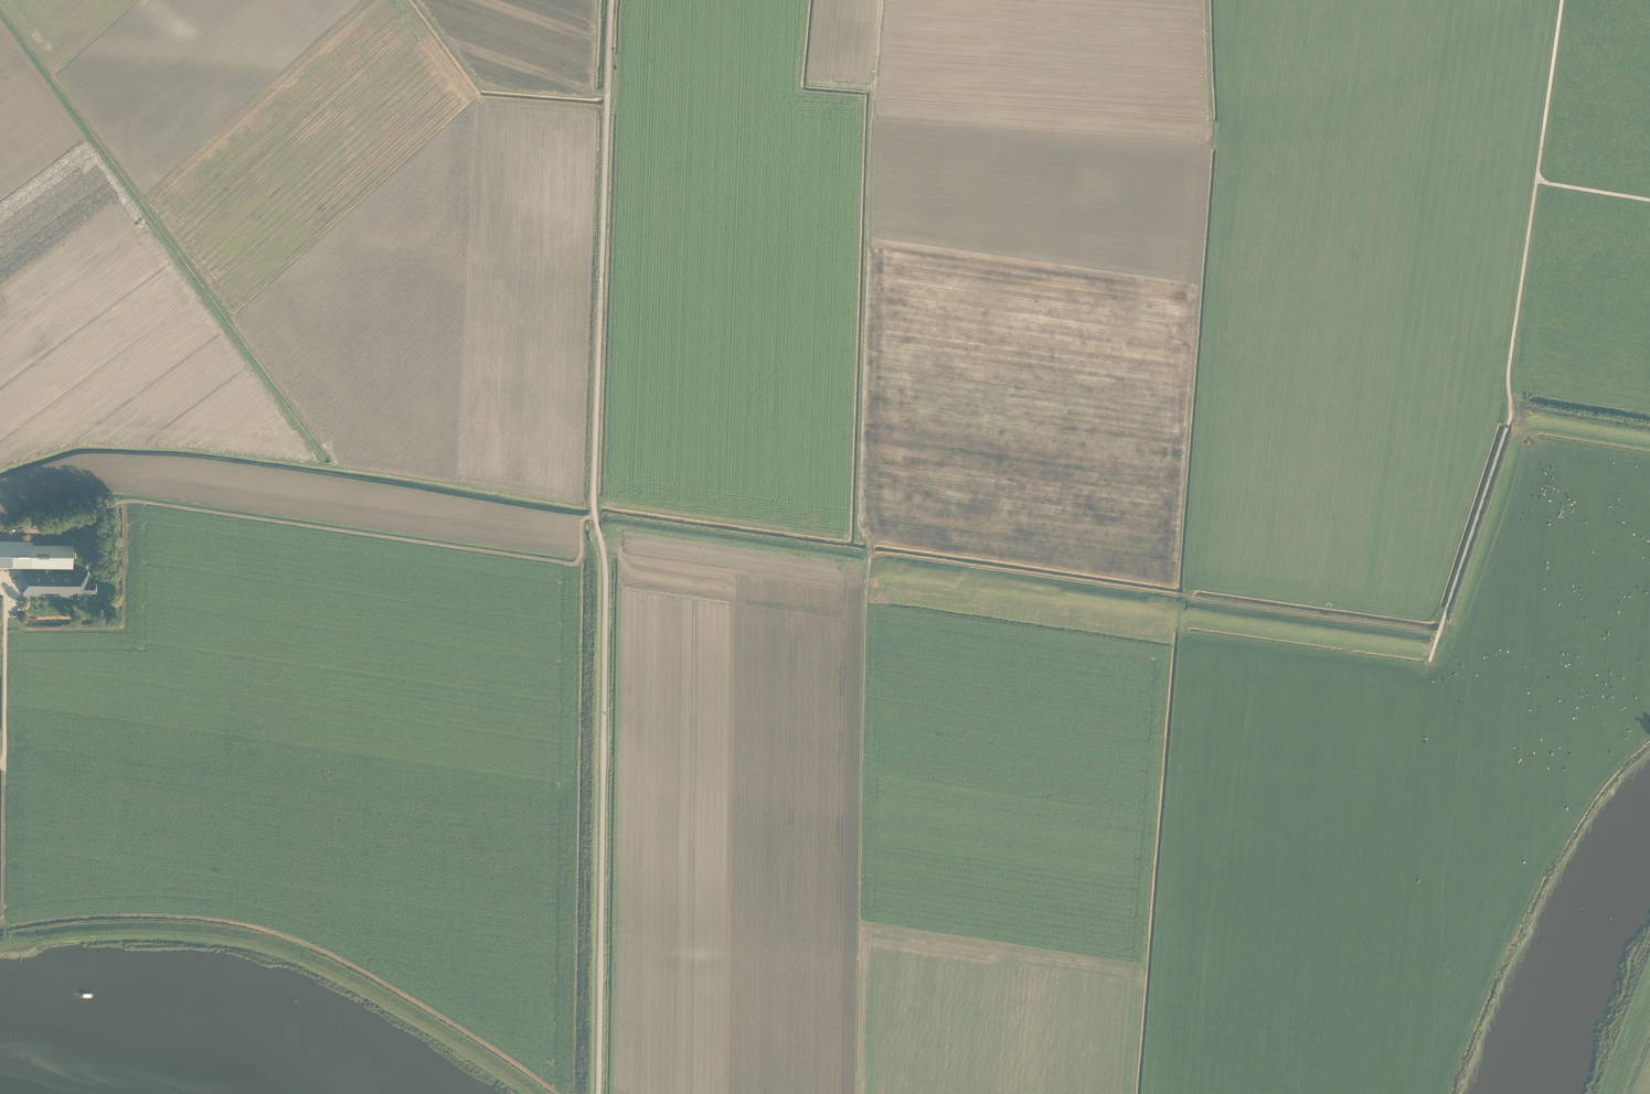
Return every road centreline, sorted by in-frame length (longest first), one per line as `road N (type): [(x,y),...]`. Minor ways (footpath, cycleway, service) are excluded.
road 1 (track): [(858,1093),(868,548),(856,508),(878,0)]
road 2 (tertiary): [(599,1093),(606,565),(593,503),(612,0)]
road 3 (track): [(596,518),(584,520),(574,564),(136,500),(21,533)]
road 4 (track): [(1649,445),(1510,417),(1511,360),(1562,0)]
road 5 (track): [(0,7),(229,319)]

